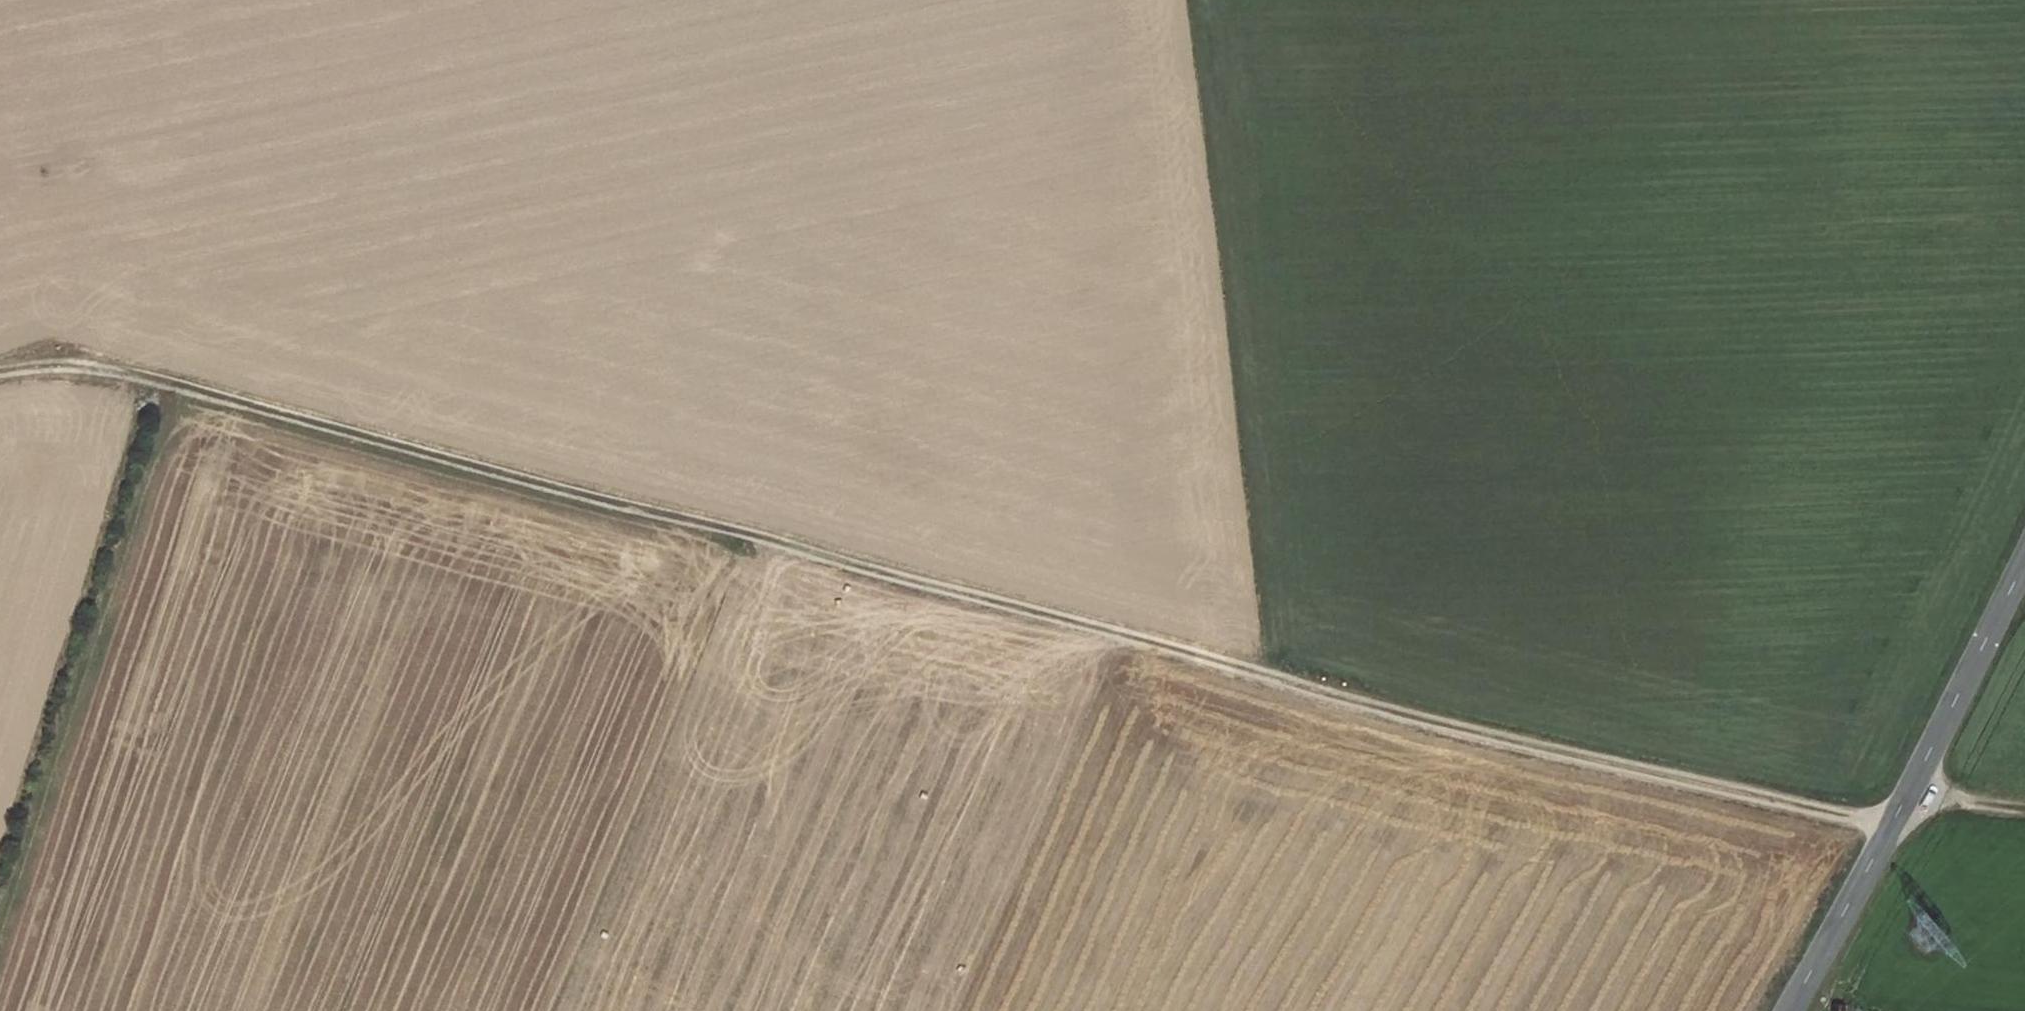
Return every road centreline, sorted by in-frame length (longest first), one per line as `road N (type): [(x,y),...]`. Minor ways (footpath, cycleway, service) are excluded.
road 1 (track): [(1891,827),(77,362),(0,376)]
road 2 (tertiary): [(2024,557),(1891,827),(1788,1010)]

